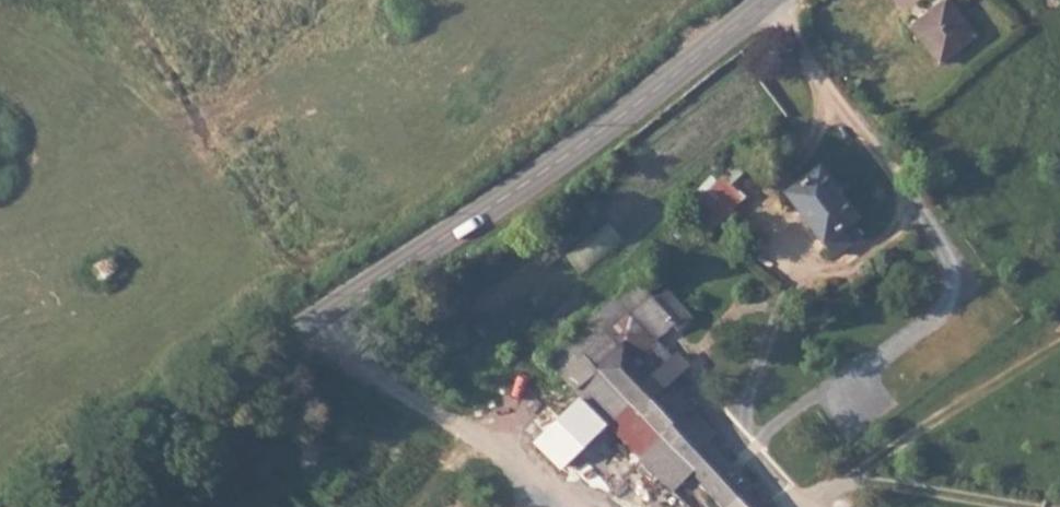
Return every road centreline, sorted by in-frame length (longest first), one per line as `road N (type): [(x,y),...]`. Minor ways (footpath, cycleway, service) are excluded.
road 1 (secondary): [(40,506),(294,330),(536,178),(771,0)]

